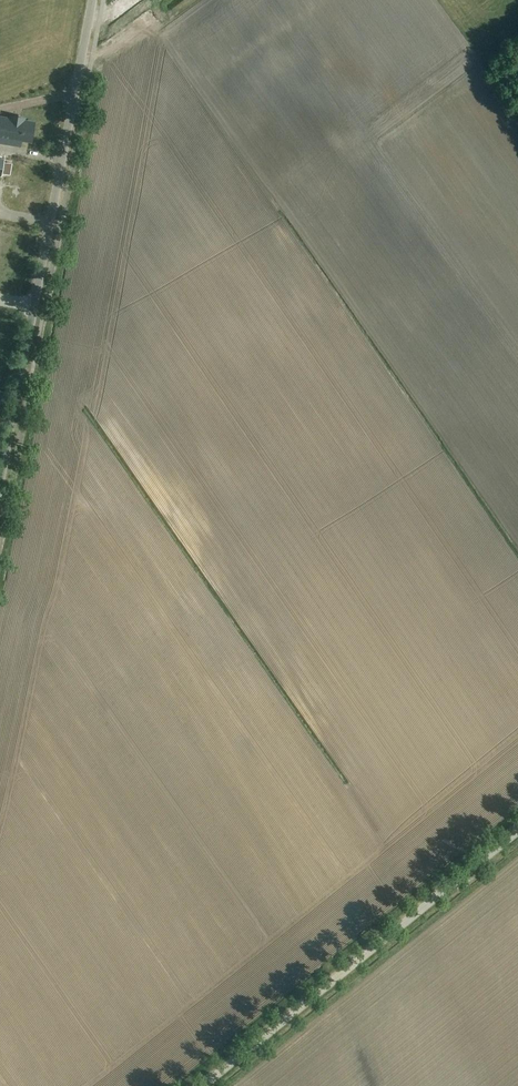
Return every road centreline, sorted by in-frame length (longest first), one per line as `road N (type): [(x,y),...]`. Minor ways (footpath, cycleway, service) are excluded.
road 1 (unclassified): [(0,482),(93,0)]
road 2 (unclassified): [(201,1085),(517,830)]

